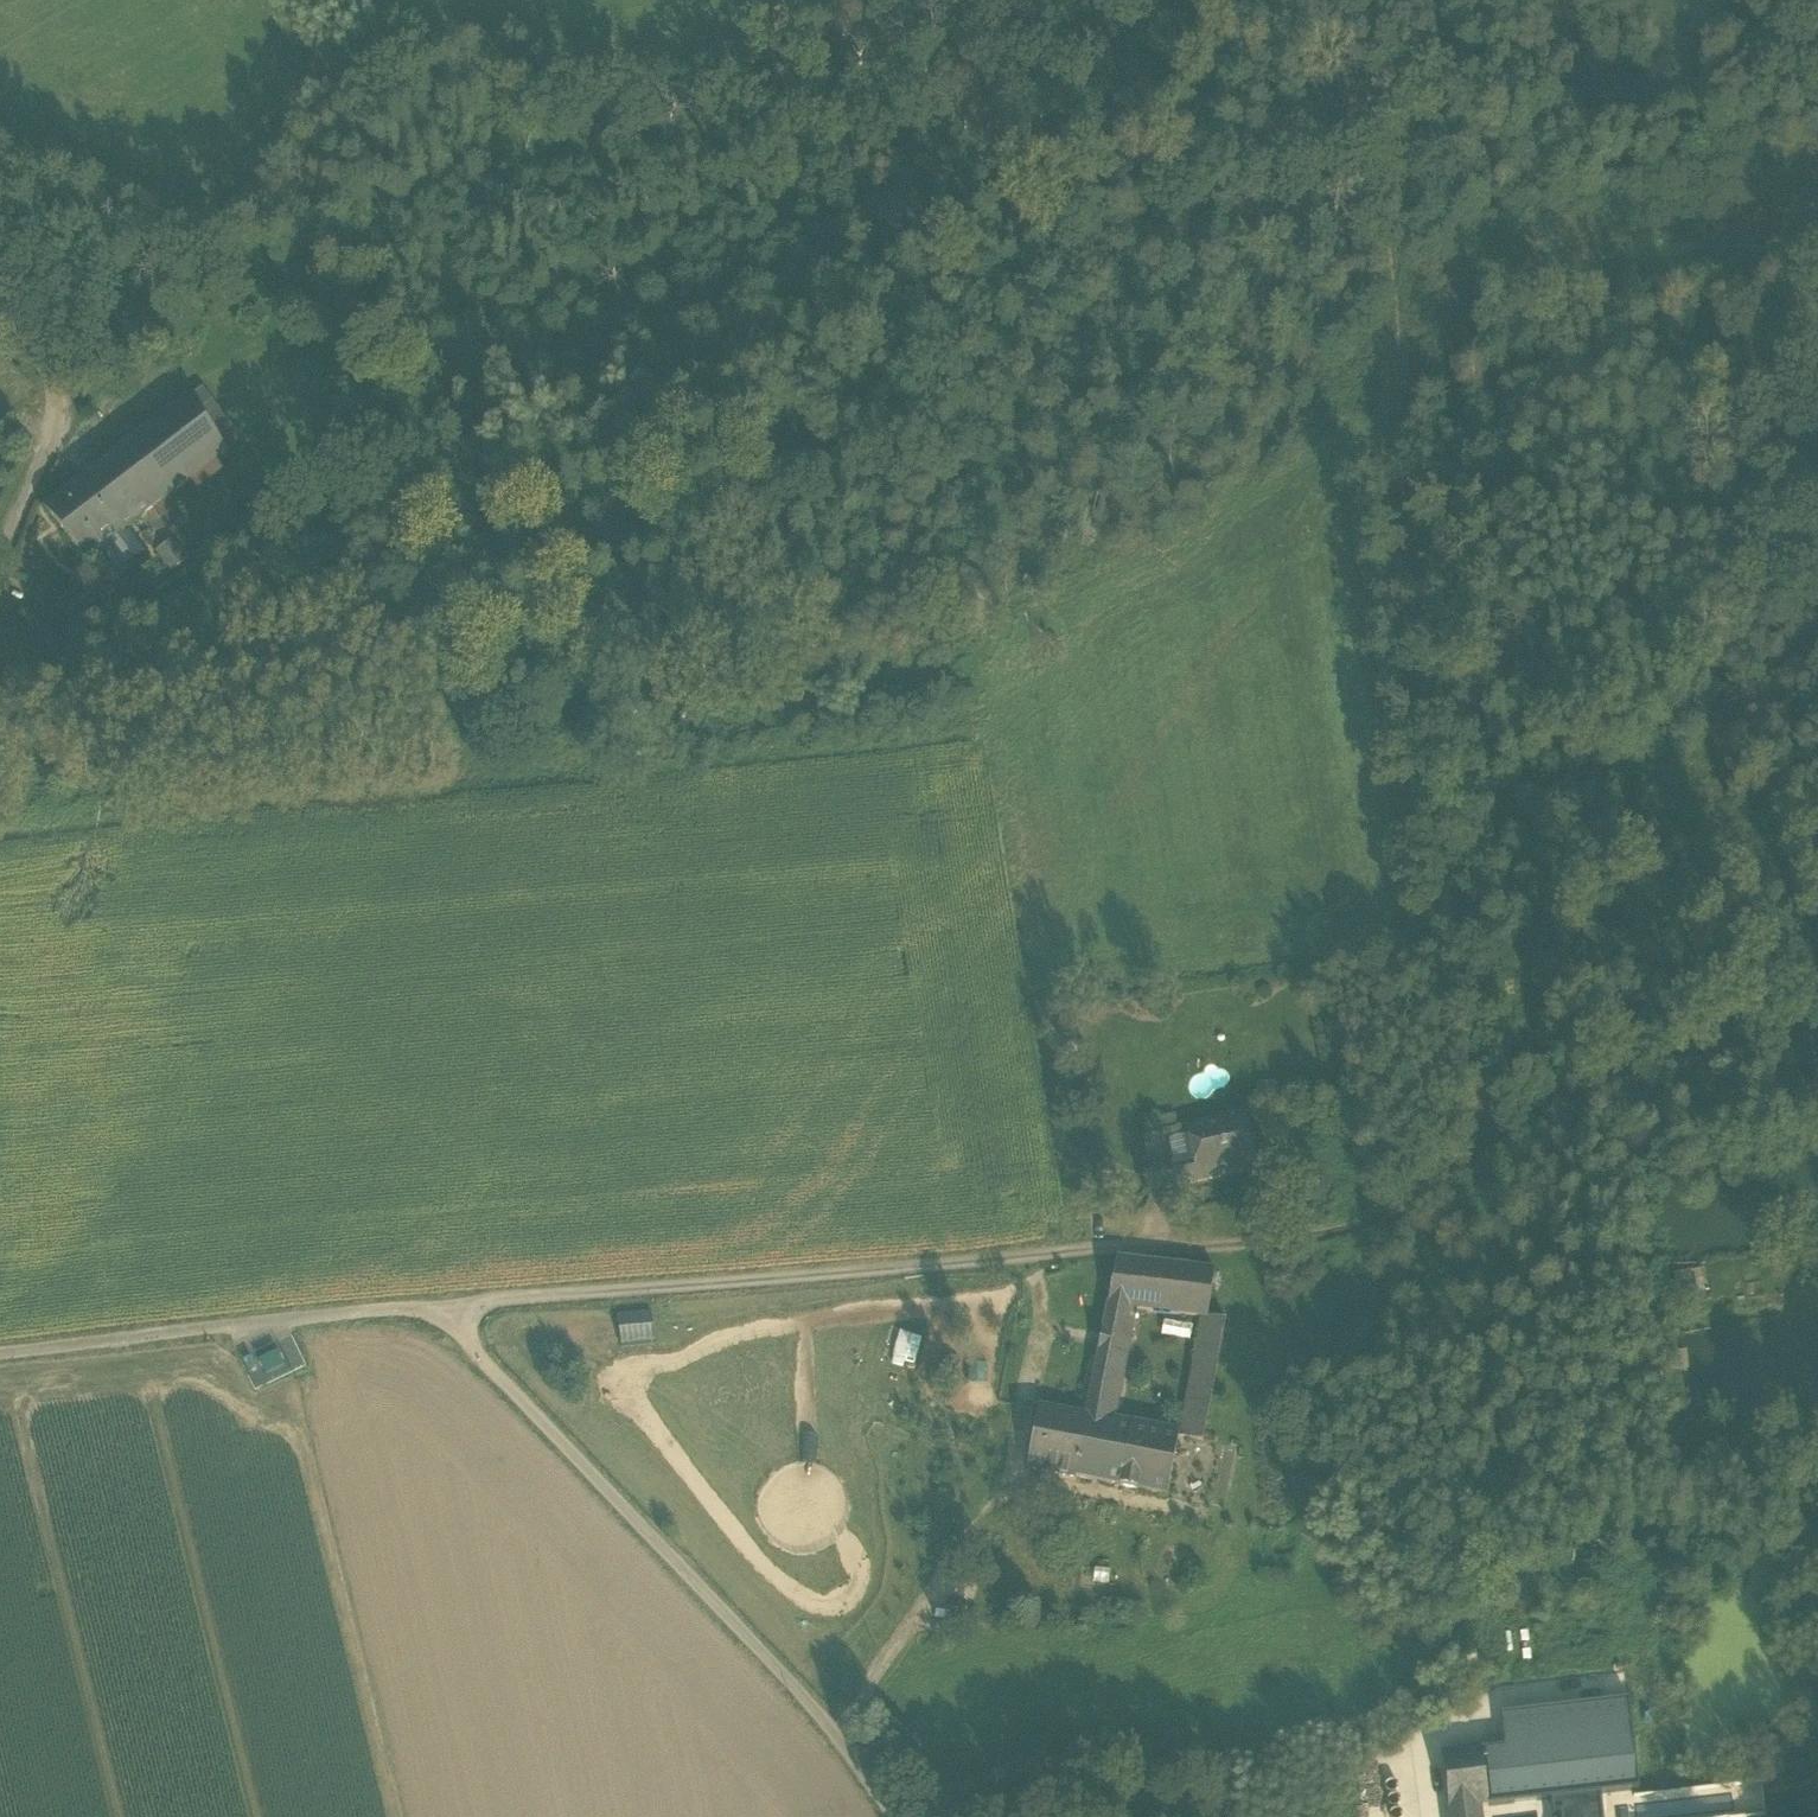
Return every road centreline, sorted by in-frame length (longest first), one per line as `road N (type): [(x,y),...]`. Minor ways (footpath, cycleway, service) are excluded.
road 1 (track): [(1332,0),(1381,234),(1390,469),(1415,700),(1468,958),(1489,1108),(1471,1145),(1377,1211),(1319,1230),(439,1309)]
road 2 (unclassified): [(903,1816),(833,1727),(439,1309)]
road 3 (residential): [(439,1309),(0,1355)]
road 4 (track): [(1381,234),(1549,123),(1706,119)]
road 5 (residential): [(0,548),(44,444),(54,385),(0,317)]
road 6 (track): [(1088,141),(1179,0)]

